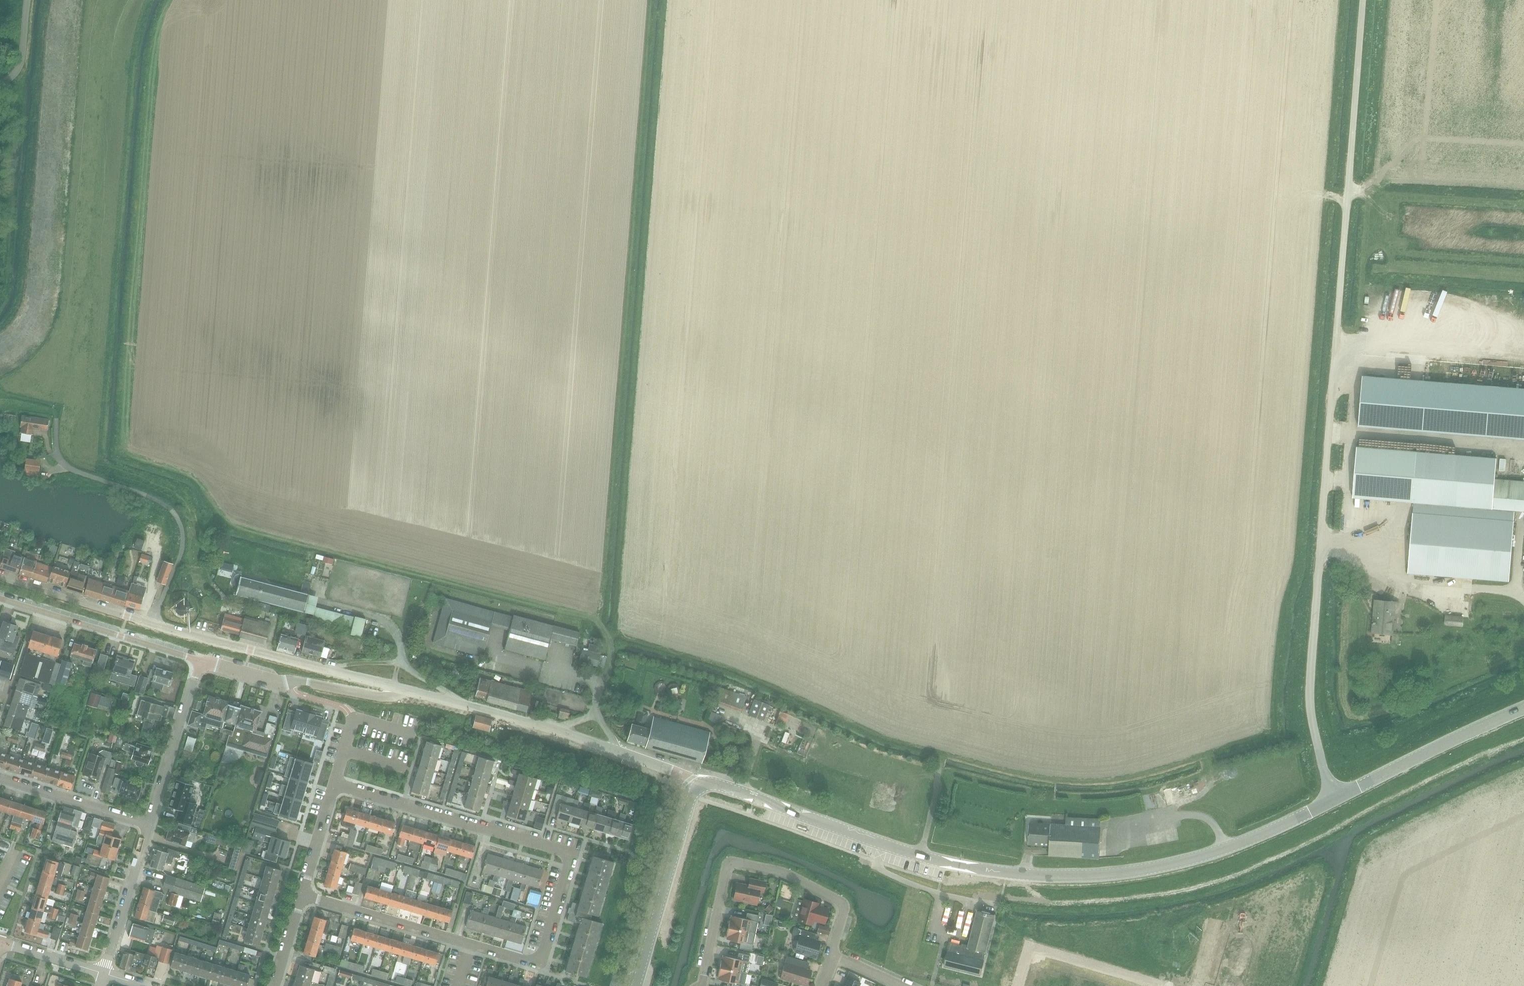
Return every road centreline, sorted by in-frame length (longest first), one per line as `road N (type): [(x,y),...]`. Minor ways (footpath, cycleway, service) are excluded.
road 1 (unclassified): [(1337,798),(1313,723),(1310,682),(1364,0)]
road 2 (tertiary): [(699,778),(934,859),(1082,877),(1193,859),(1337,798)]
road 3 (residential): [(540,965),(571,852),(335,784)]
road 4 (tertiary): [(699,778),(412,691)]
road 5 (residential): [(698,985),(731,866),(795,880),(843,906),(832,958)]
road 6 (residential): [(154,623),(180,558),(178,518),(153,497),(72,470),(59,455),(57,419)]
road 7 (residential): [(412,691),(154,623)]
road 8 (residential): [(540,965),(302,896)]
road 9 (tertiary): [(412,691),(383,696),(279,682),(200,659)]
road 10 (residential): [(636,985),(699,778)]
road 11 (tertiary): [(0,598),(200,659)]
road 12 (tertiary): [(1523,708),(1337,798)]
road 13 (residential): [(1019,985),(1035,948),(1162,985)]
road 14 (residential): [(150,824),(200,659)]
road 15 (residential): [(154,623),(0,575)]
road 16 (residential): [(150,824),(0,777)]
road 17 (residential): [(105,974),(150,824)]
road 18 (track): [(602,682),(612,639),(593,619),(560,607),(562,588)]

